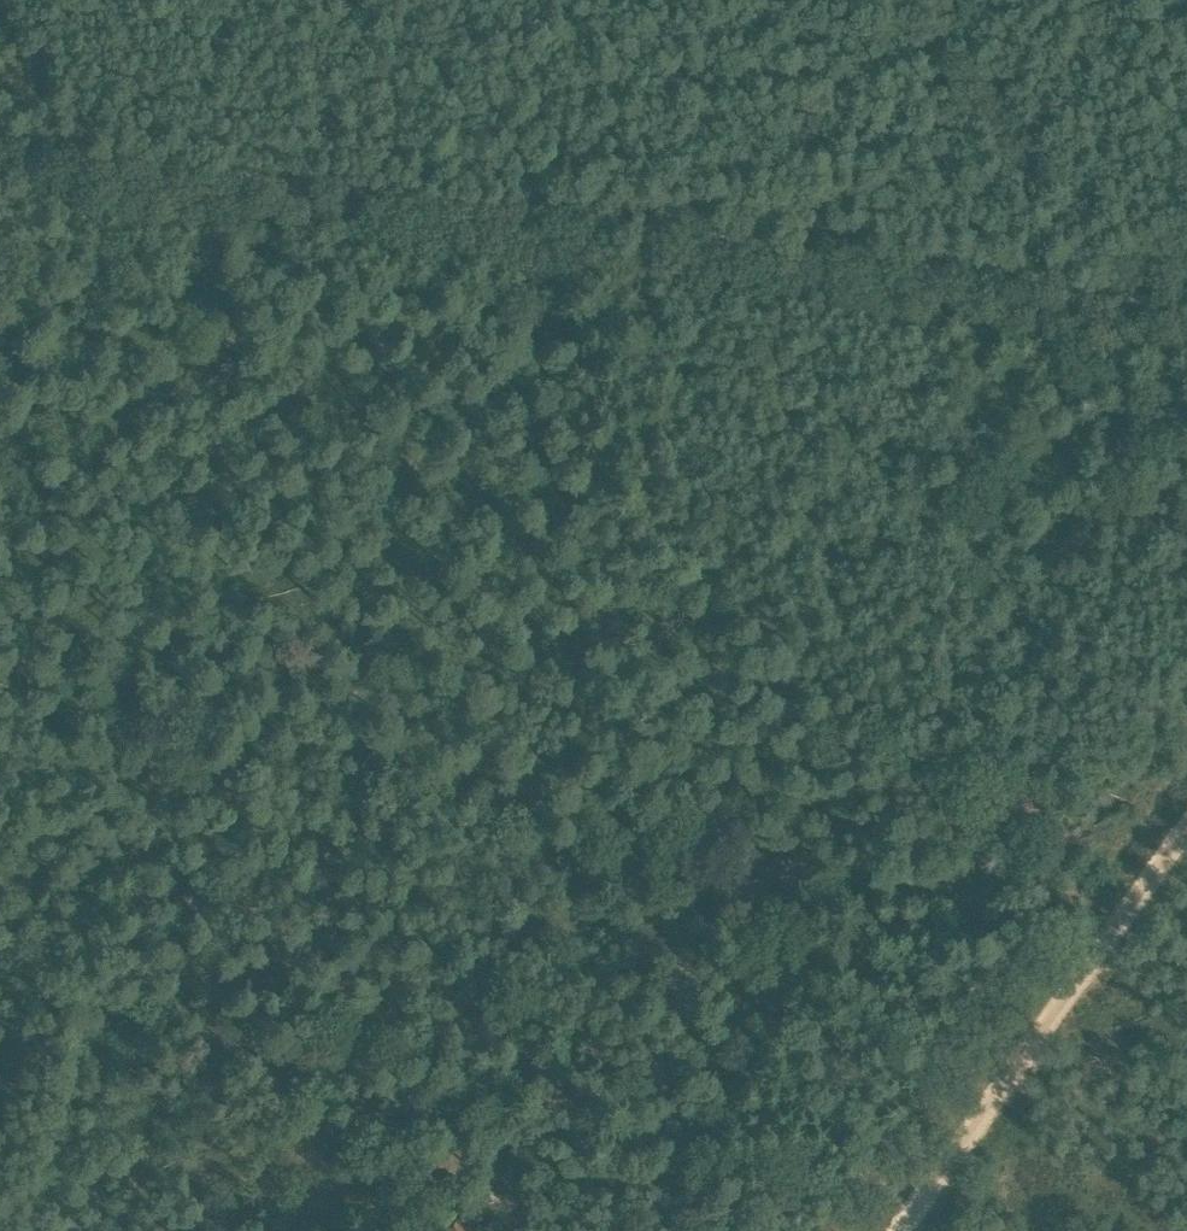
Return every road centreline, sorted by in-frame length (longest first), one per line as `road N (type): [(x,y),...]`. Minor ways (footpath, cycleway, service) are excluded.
road 1 (track): [(0,144),(1186,310)]
road 2 (track): [(1186,822),(897,1230)]

